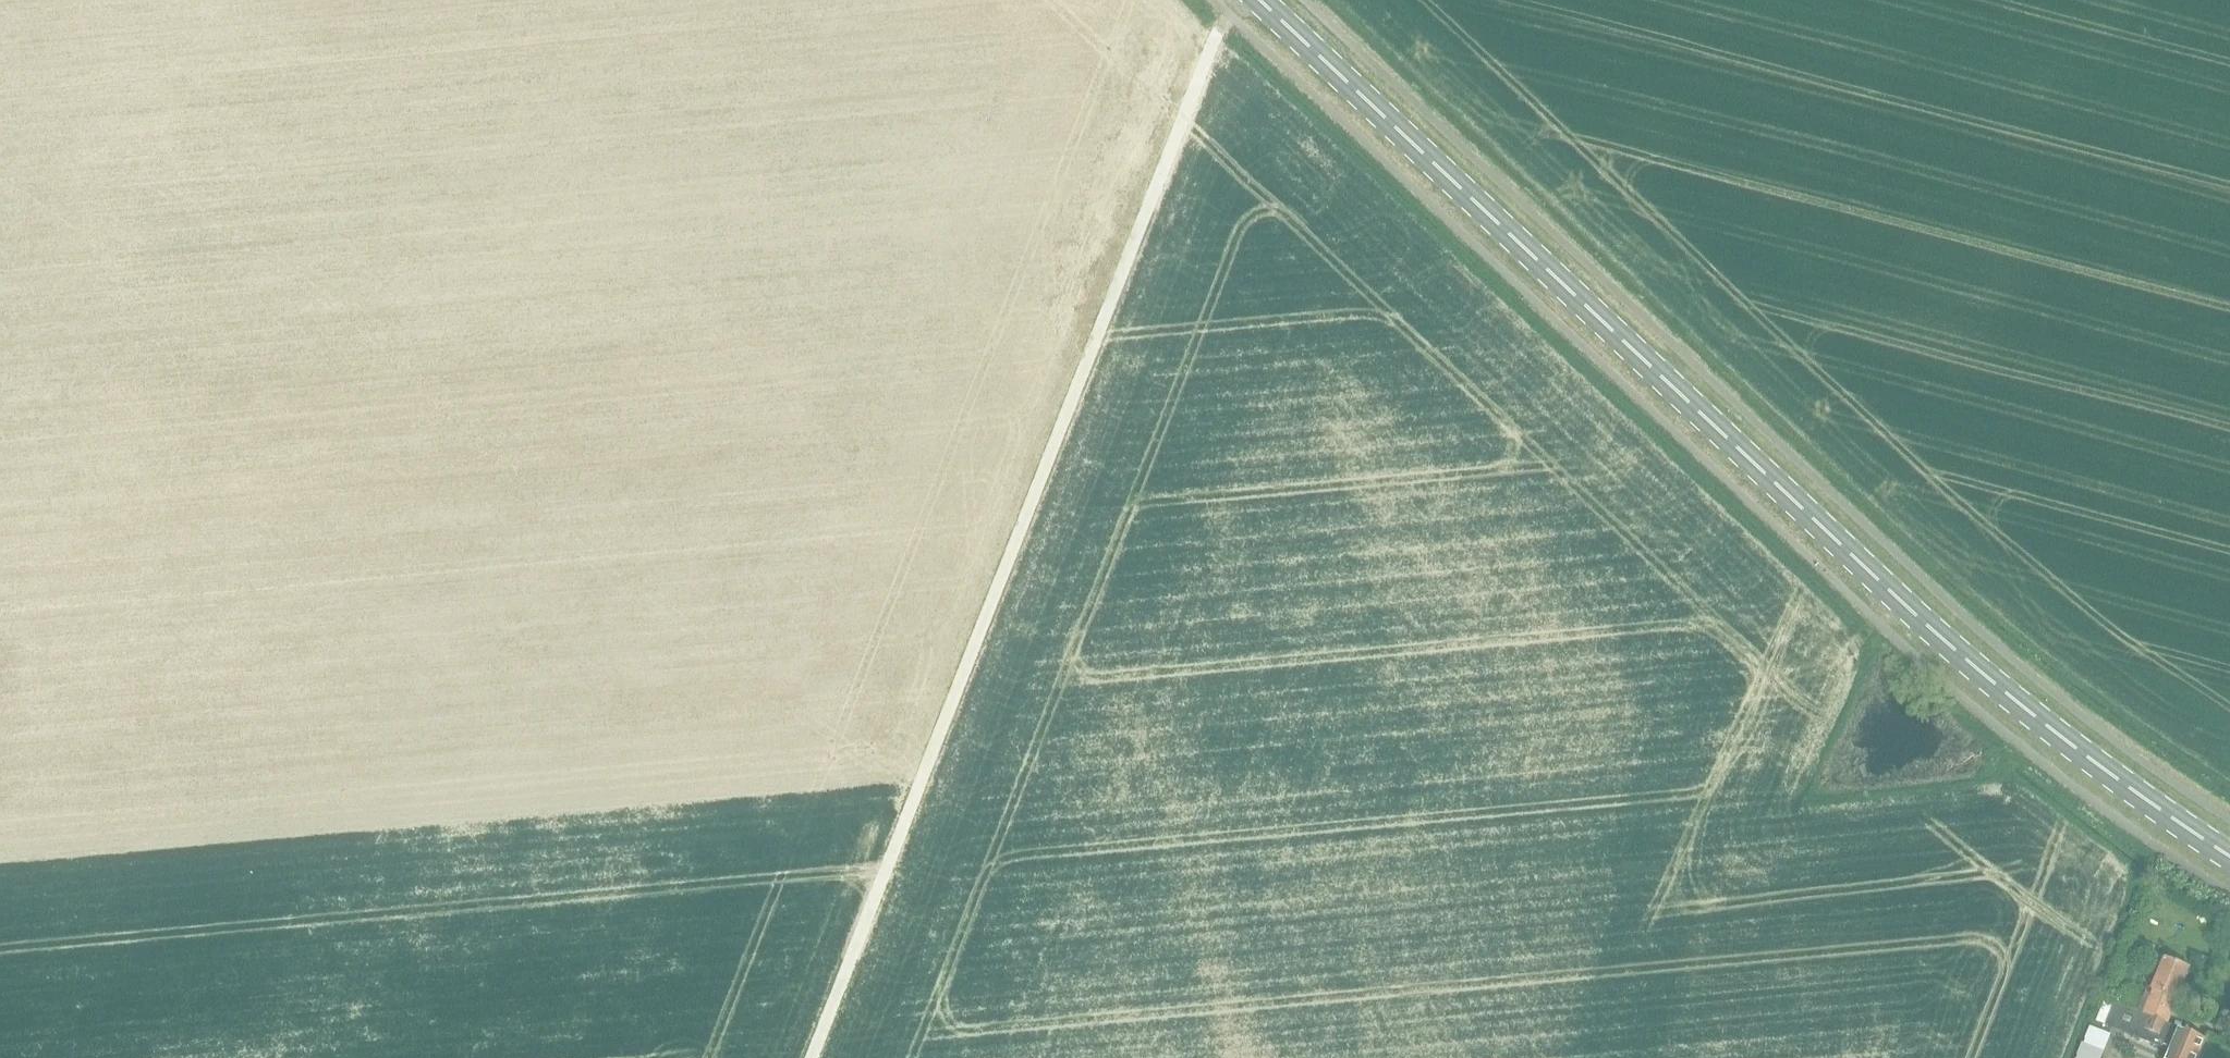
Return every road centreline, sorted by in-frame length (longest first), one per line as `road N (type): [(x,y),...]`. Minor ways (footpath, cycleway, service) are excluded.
road 1 (secondary): [(2229,856),(2020,707),(1828,536),(1262,0)]

